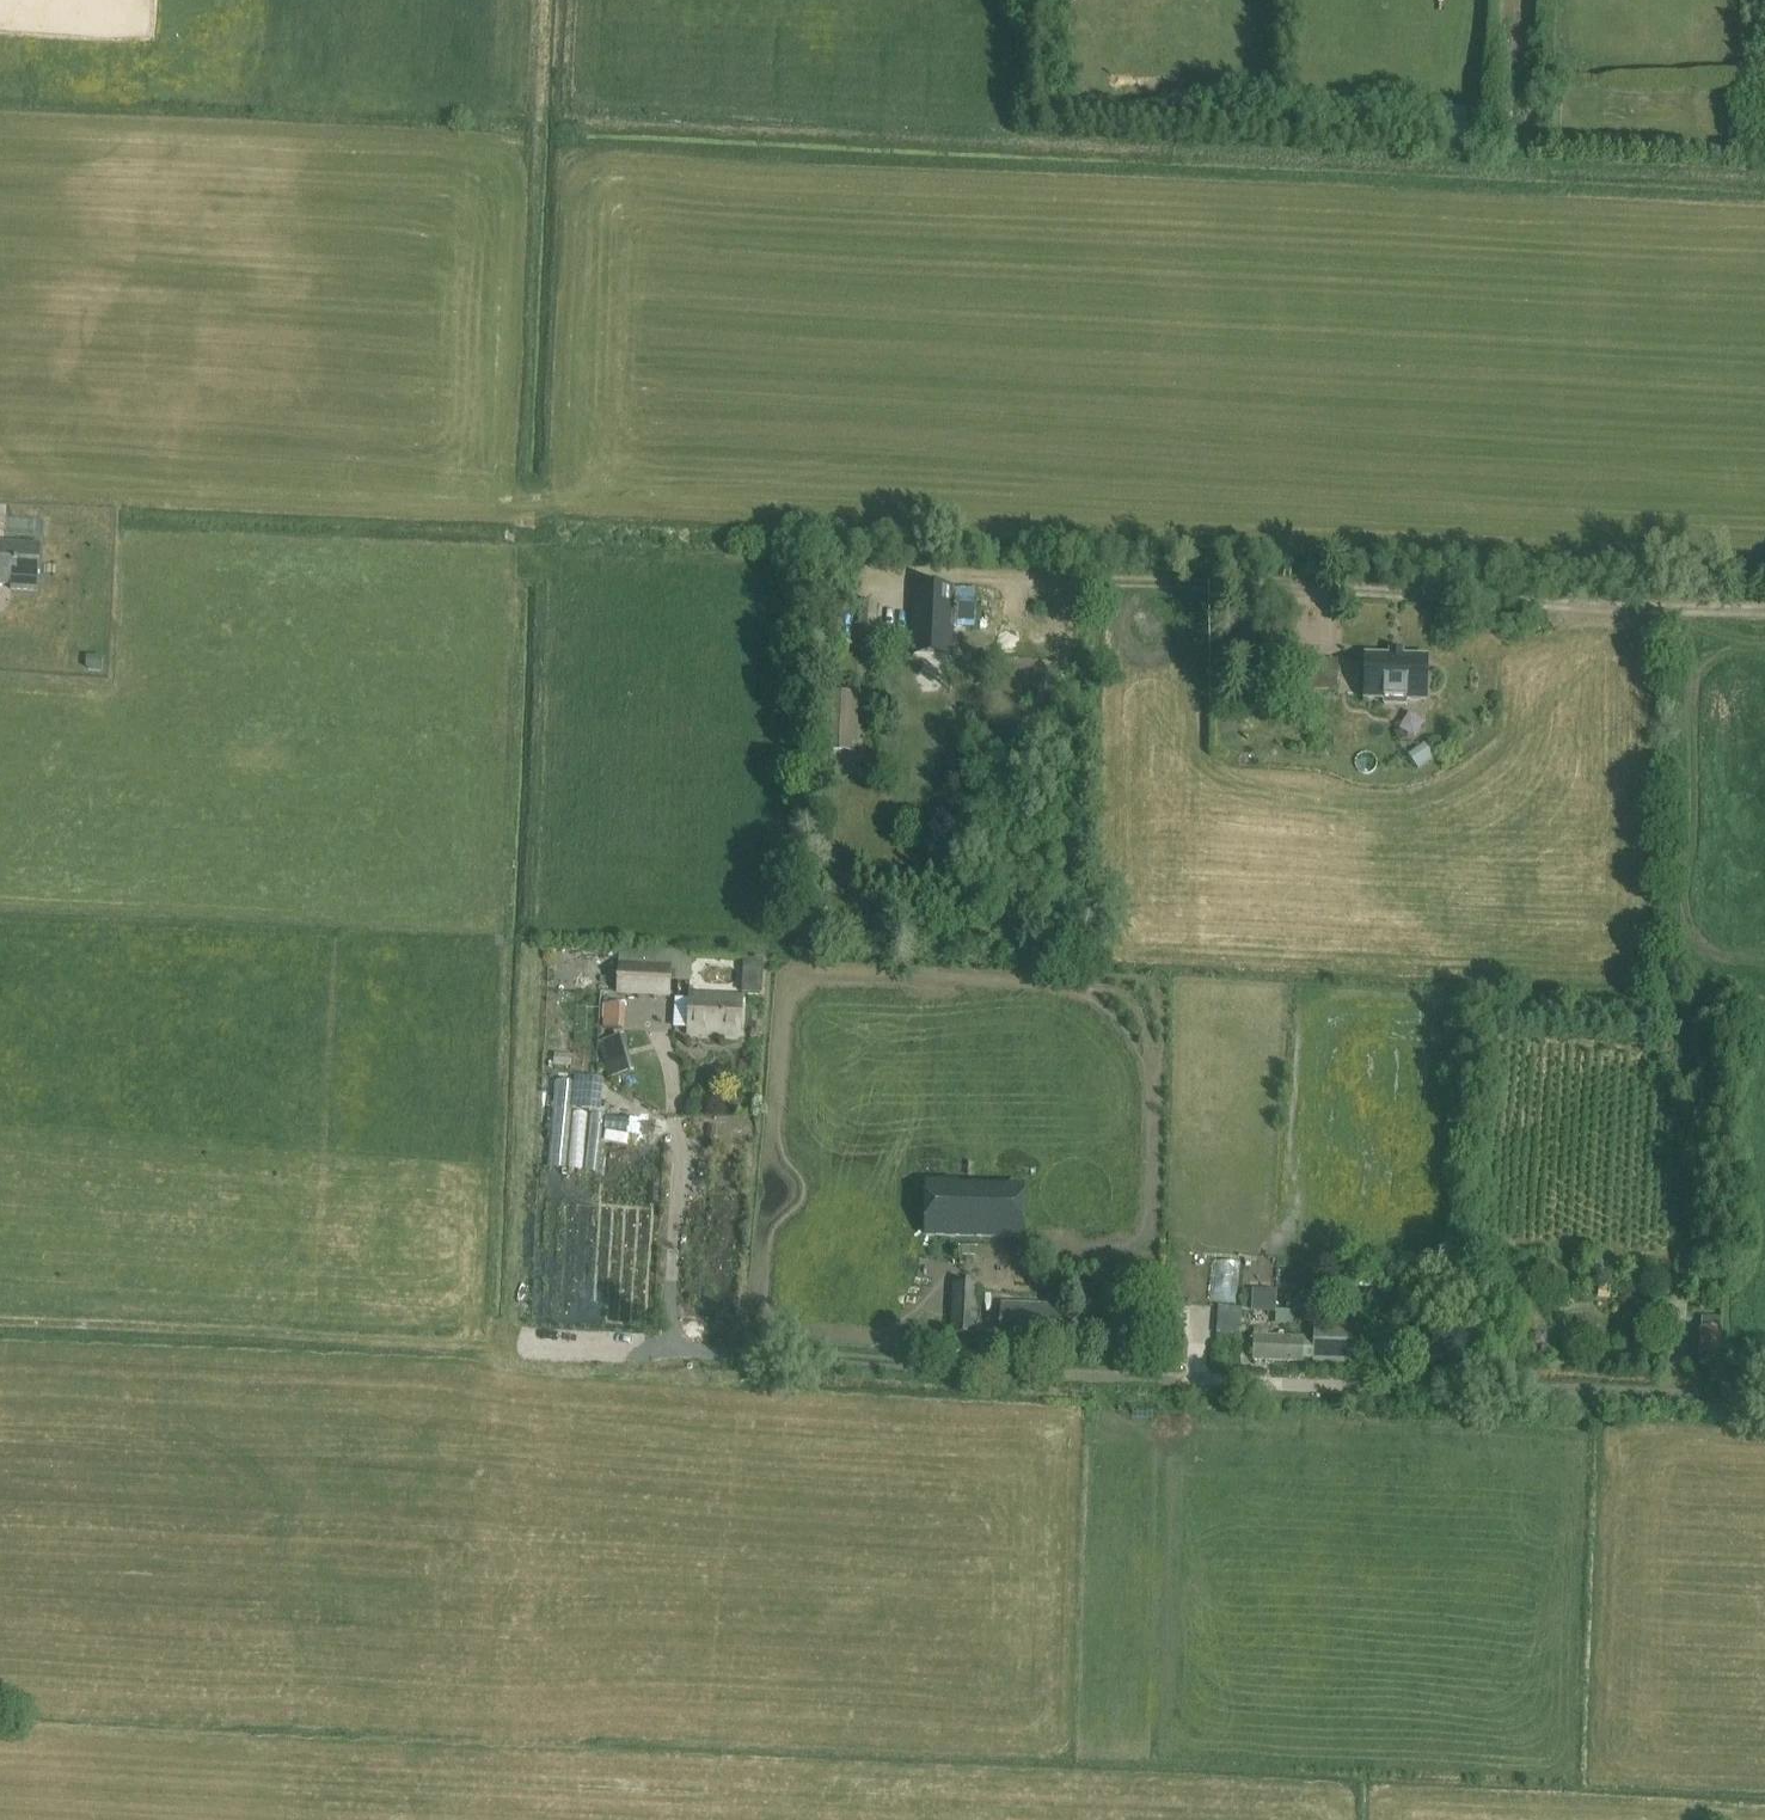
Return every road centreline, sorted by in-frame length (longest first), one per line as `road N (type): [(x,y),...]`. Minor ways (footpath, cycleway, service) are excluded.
road 1 (track): [(677,1126),(666,1352),(1764,1398)]
road 2 (track): [(1764,606),(900,572)]
road 3 (track): [(666,1352),(0,1326)]

